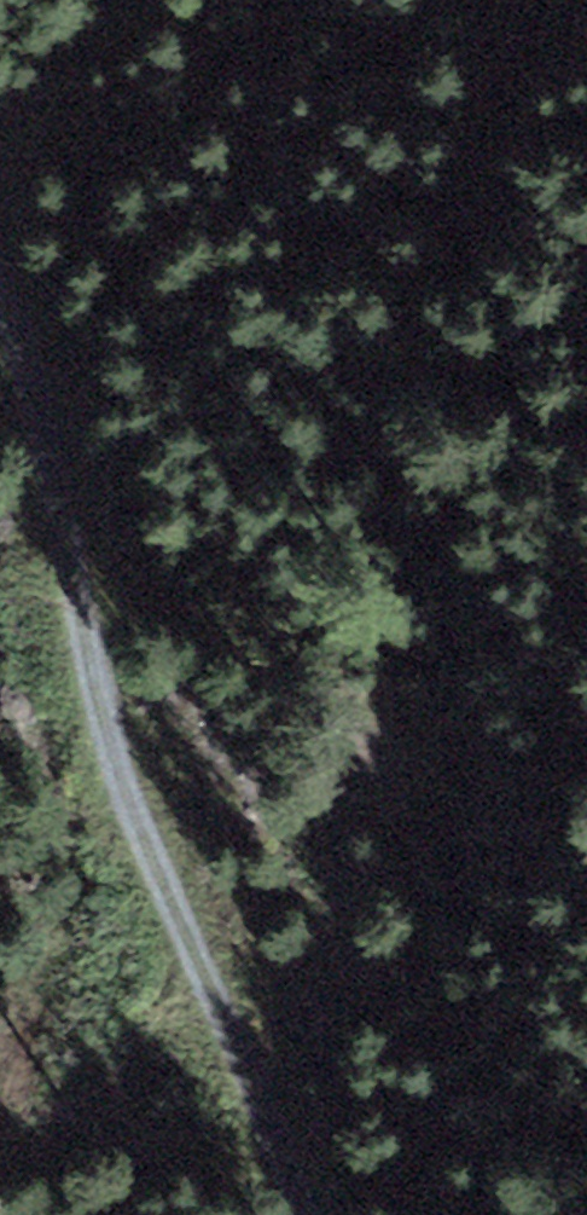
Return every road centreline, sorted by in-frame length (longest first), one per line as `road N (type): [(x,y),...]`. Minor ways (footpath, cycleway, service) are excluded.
road 1 (track): [(0,298),(38,412),(110,761),(296,1214)]
road 2 (track): [(205,986),(8,1153),(0,1189)]
road 3 (track): [(0,199),(92,47),(138,0)]

